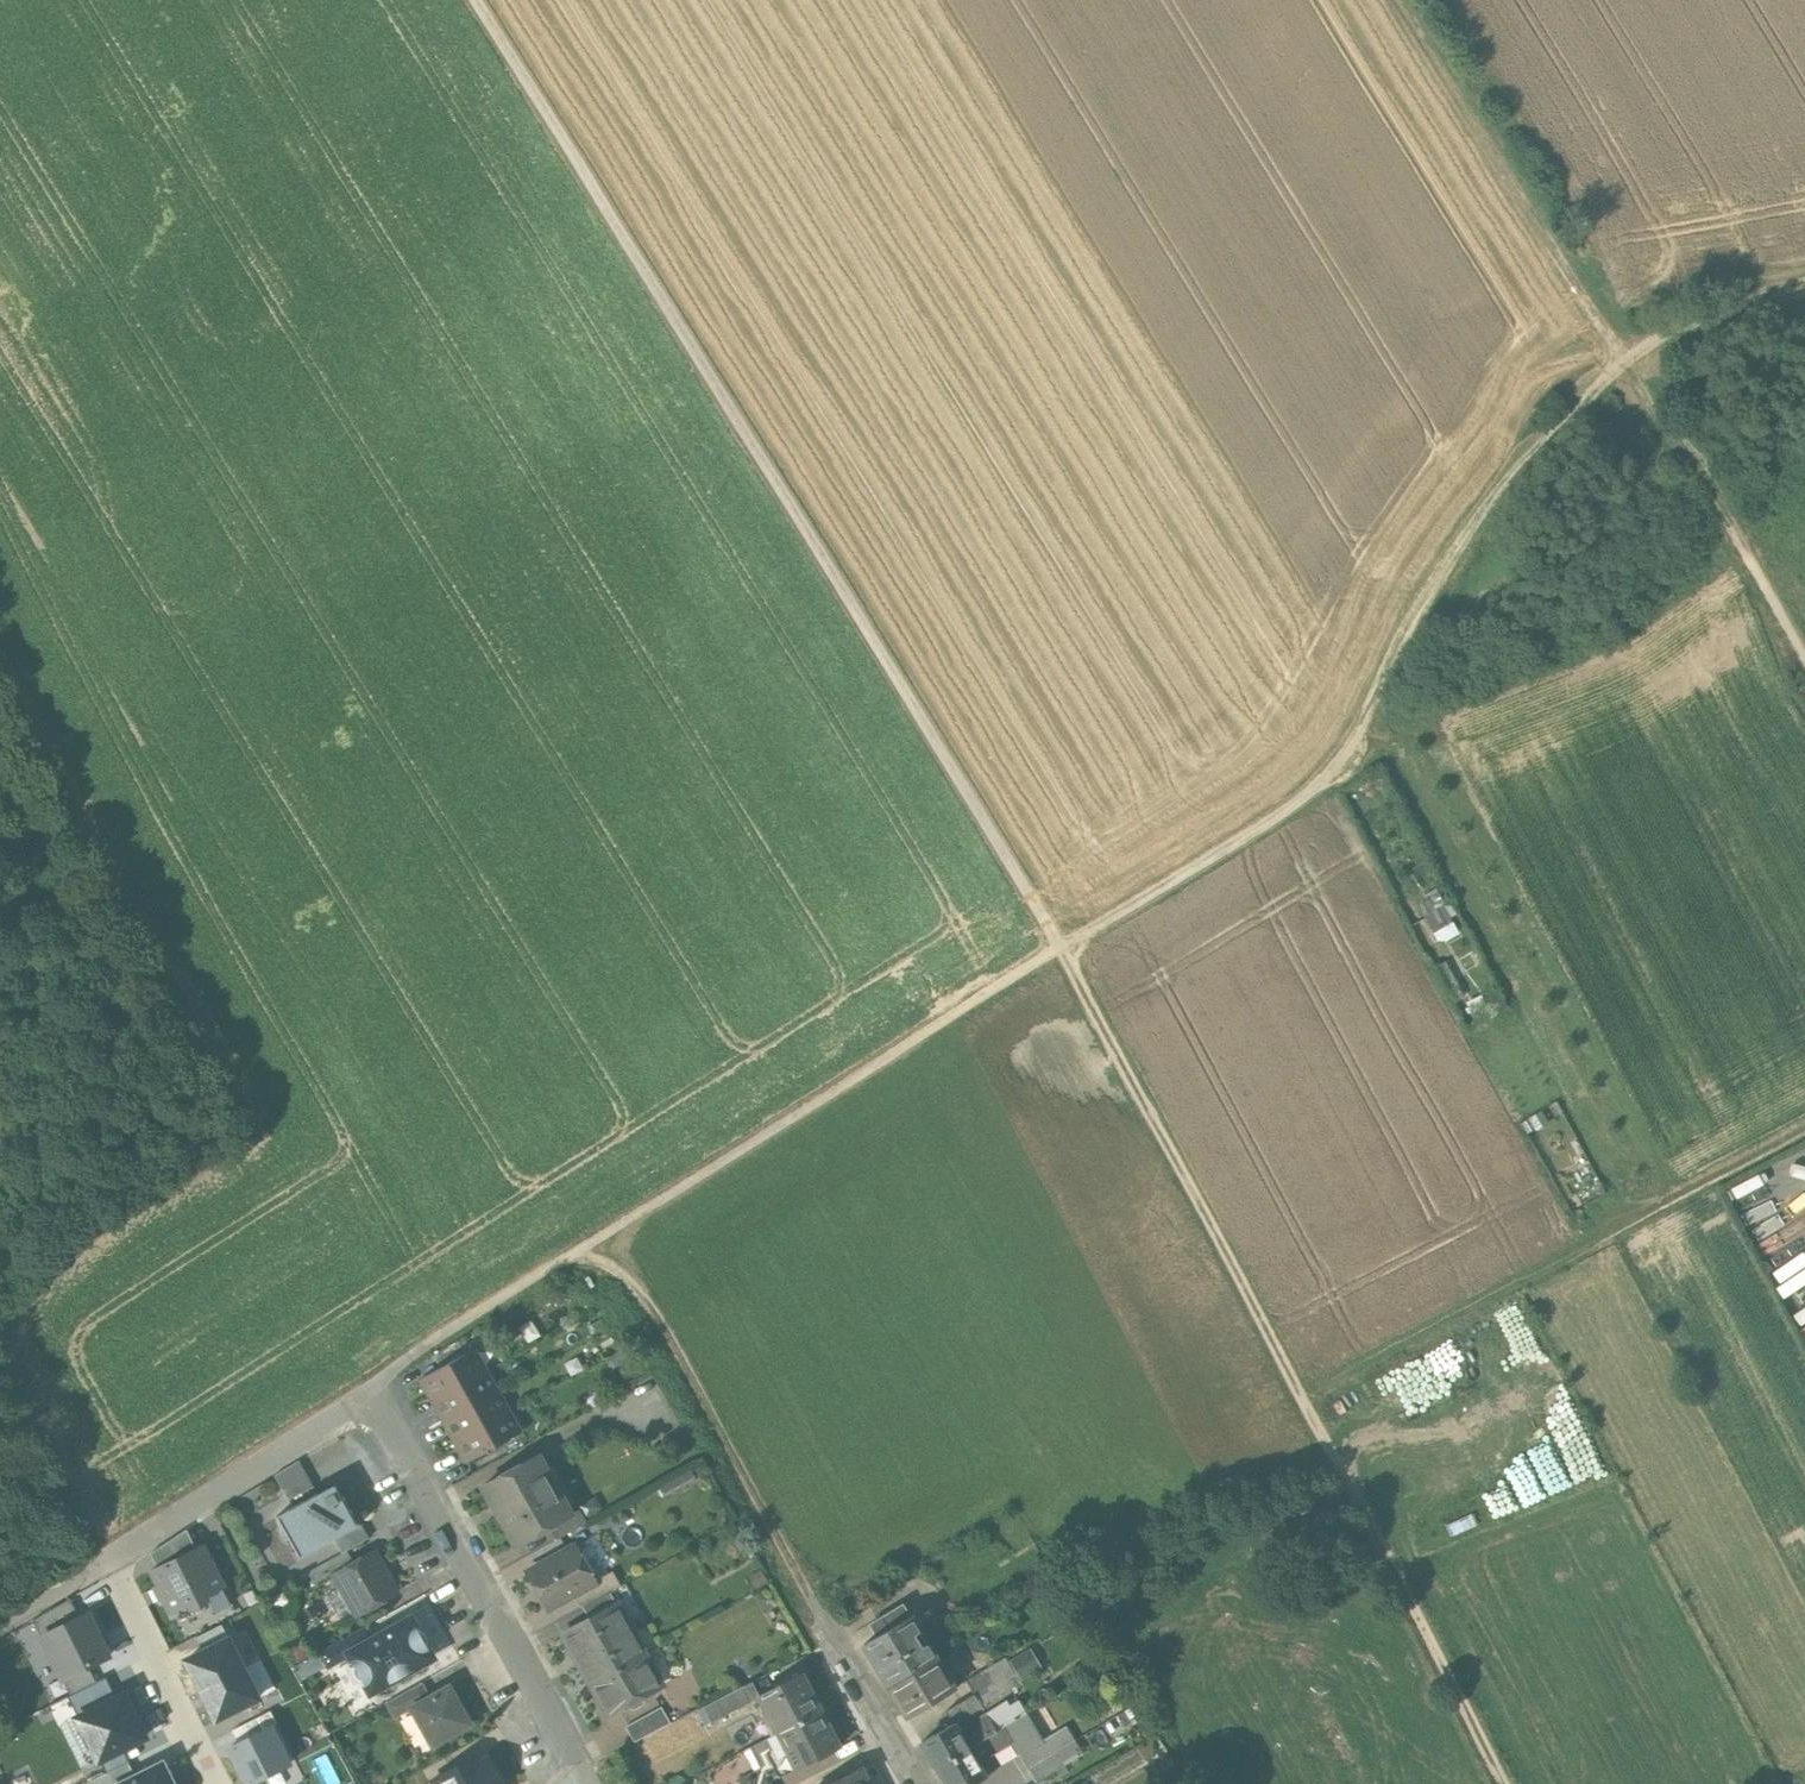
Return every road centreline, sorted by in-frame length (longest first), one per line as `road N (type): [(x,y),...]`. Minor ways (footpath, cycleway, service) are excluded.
road 1 (track): [(480,0),(1062,953),(1300,1387),(1388,1526),(1519,1783)]
road 2 (track): [(1804,293),(1739,307),(1621,363),(1539,440),(1438,571),(1338,776),(1205,868),(577,1256),(377,1389)]
road 3 (track): [(1804,678),(1397,0)]
road 4 (track): [(1804,1118),(1640,1197),(1300,1387)]
road 5 (track): [(577,1256),(629,1280),(832,1642)]
road 6 (residential): [(377,1389),(589,1783)]
road 7 (unclassified): [(377,1389),(109,1563)]
road 8 (residential): [(223,1783),(109,1563)]
road 9 (residential): [(832,1642),(917,1783)]
road 10 (unclassified): [(109,1563),(0,1624)]

